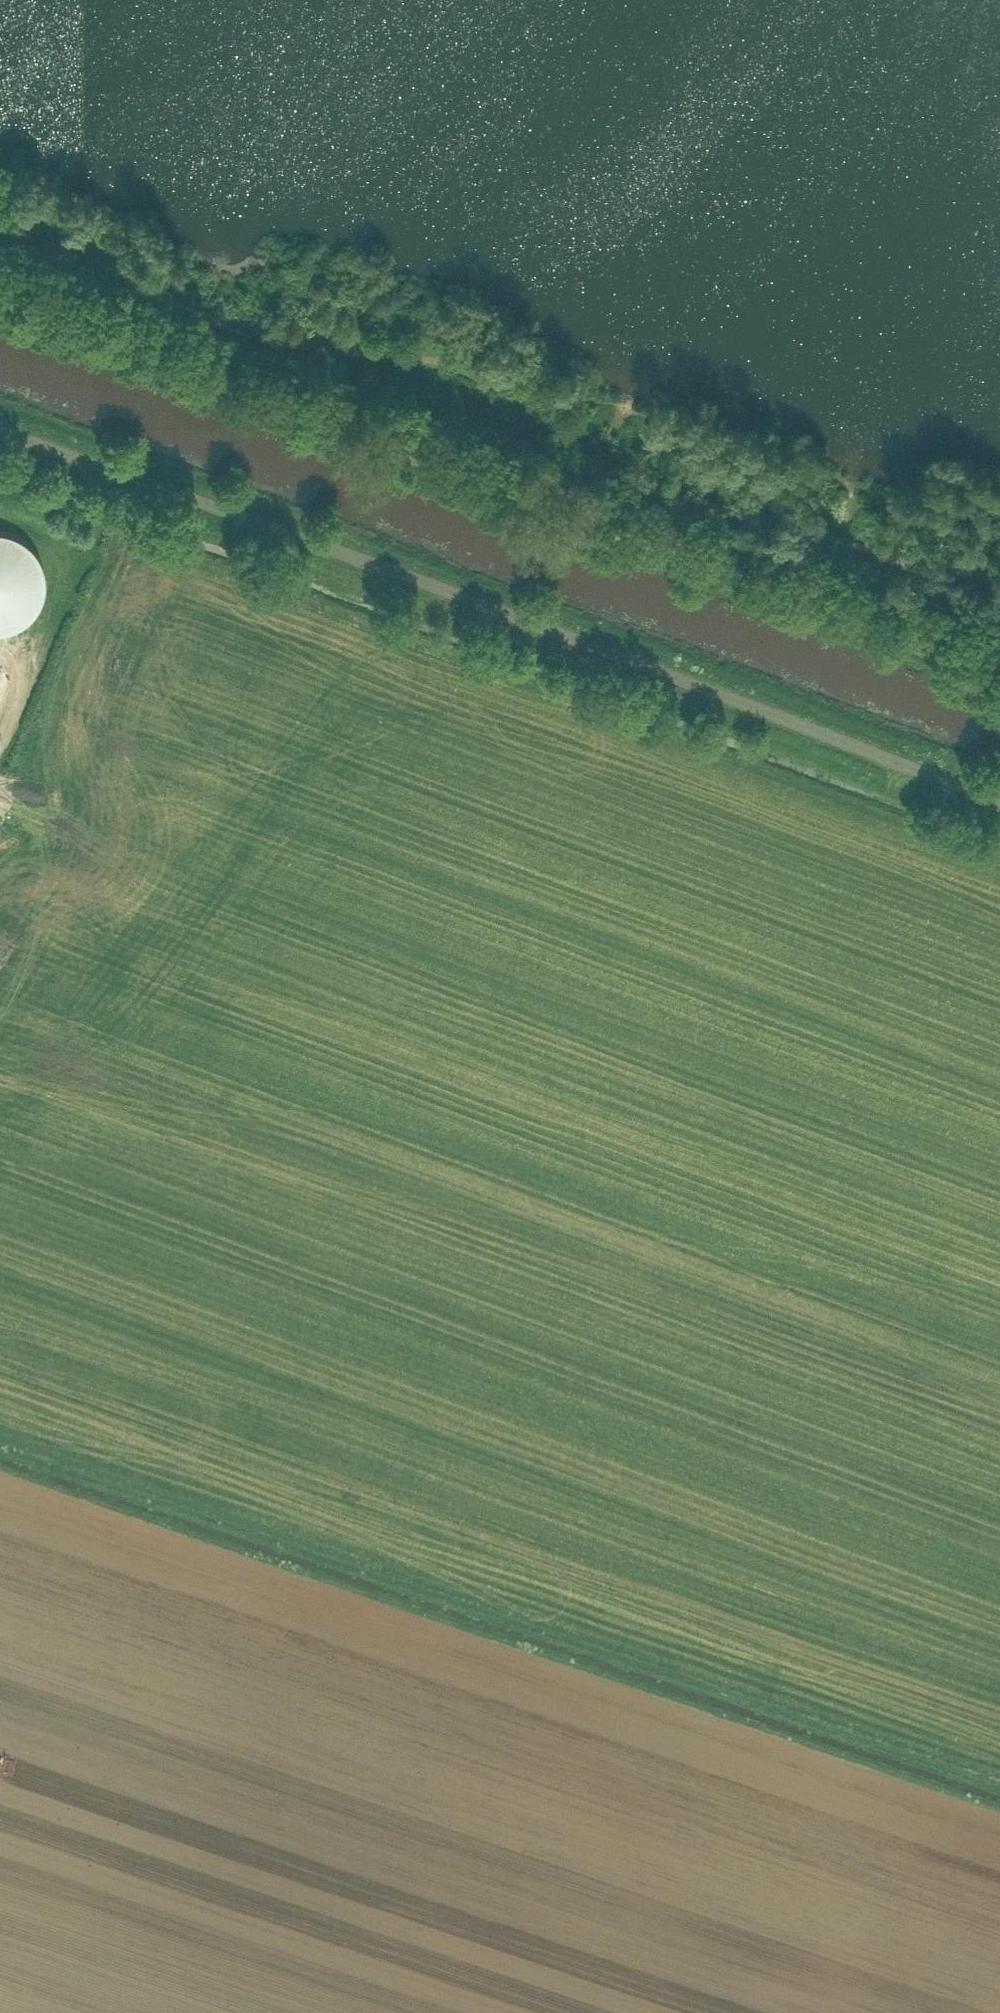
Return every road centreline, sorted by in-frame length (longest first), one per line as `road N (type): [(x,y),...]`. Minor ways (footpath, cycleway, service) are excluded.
road 1 (unclassified): [(999,800),(0,429)]

